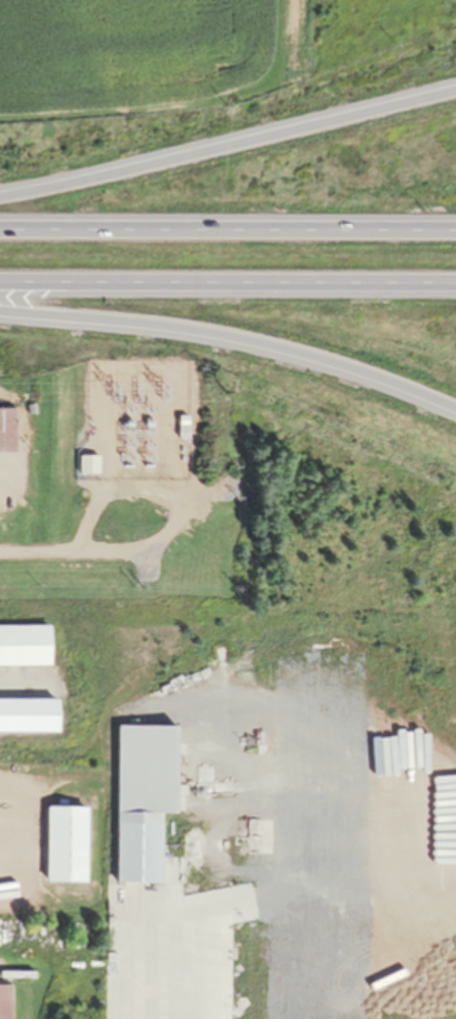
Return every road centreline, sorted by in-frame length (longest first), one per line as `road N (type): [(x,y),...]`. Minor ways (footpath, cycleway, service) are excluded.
road 1 (trunk): [(0,308),(200,329),(309,353),(455,408)]
road 2 (trunk): [(455,89),(0,196)]
road 3 (trunk): [(0,283),(455,286)]
road 4 (trunk): [(455,226),(0,226)]

